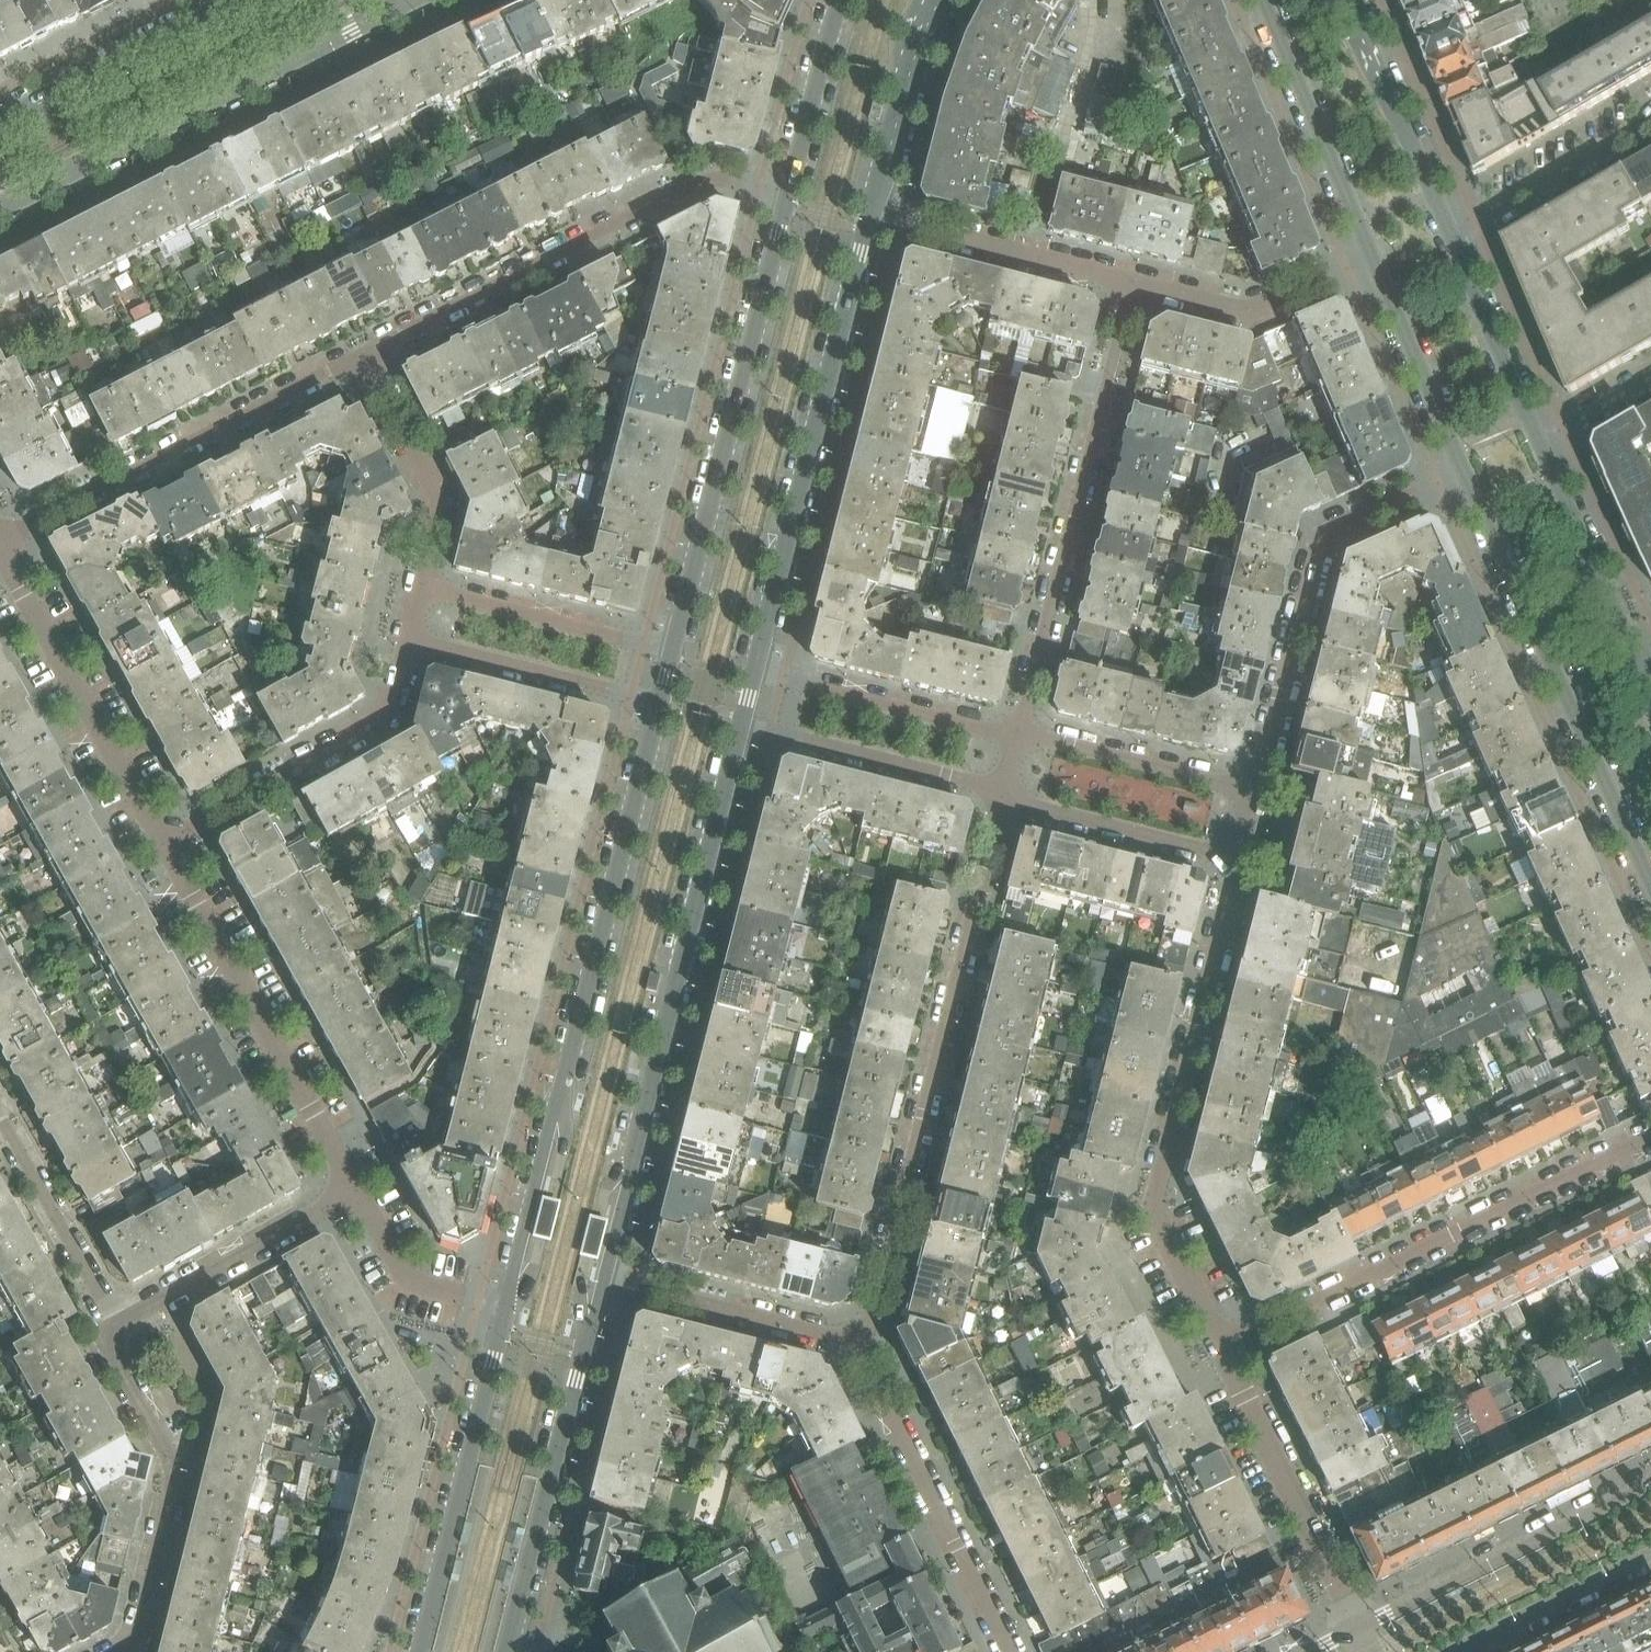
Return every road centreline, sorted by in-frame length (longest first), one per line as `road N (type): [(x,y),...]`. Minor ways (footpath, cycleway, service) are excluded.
road 1 (tertiary): [(659,701),(507,1308)]
road 2 (tertiary): [(601,1278),(741,720)]
road 3 (residential): [(1002,790),(861,1345)]
road 4 (residential): [(1221,1349),(1152,1208),(1236,858)]
road 5 (residential): [(1221,1349),(1650,1138)]
road 6 (tertiary): [(788,194),(672,654)]
road 7 (tertiary): [(753,674),(869,215)]
road 8 (residential): [(362,356),(699,183),(720,178),(788,194)]
road 9 (residential): [(1131,282),(1016,737)]
road 10 (secondary): [(0,207),(409,0)]
road 11 (tertiary): [(1467,476),(1650,888)]
road 12 (residential): [(1252,790),(1323,544),(1467,476)]
road 13 (residential): [(0,535),(362,356)]
road 14 (residential): [(355,1188),(163,845)]
road 15 (tertiary): [(506,1651),(601,1278)]
road 16 (tertiary): [(507,1308),(420,1651)]
road 17 (residential): [(113,1328),(112,1355),(175,1471),(134,1646),(124,1651)]
road 18 (residential): [(861,1345),(1010,1651)]
road 19 (residential): [(163,845),(387,714),(404,637)]
road 20 (residential): [(163,845),(0,554)]
road 21 (residential): [(1650,1482),(1357,1626)]
road 22 (residential): [(1357,1626),(1221,1349)]
road 23 (tertiary): [(1264,0),(1377,256)]
road 24 (residential): [(113,1328),(355,1188)]
road 25 (secondary): [(246,0),(0,124)]
road 26 (residential): [(1016,737),(753,674)]
road 27 (residential): [(1131,282),(869,215)]
road 28 (residential): [(741,720),(1002,790)]
road 29 (residential): [(601,1278),(861,1345)]
road 30 (residential): [(672,654),(415,586)]
road 31 (residential): [(404,637),(659,701)]
road 32 (residential): [(1377,256),(1248,311),(1131,282)]
road 33 (residential): [(415,586),(434,505),(362,356)]
road 34 (tertiary): [(1461,223),(1359,0)]
road 35 (residential): [(1002,790),(1055,814),(1236,858)]
road 36 (residential): [(1252,790),(1016,737)]
road 37 (tertiary): [(1377,256),(1467,476)]
road 38 (tertiary): [(1649,645),(1548,432)]
road 39 (residential): [(0,1123),(113,1328)]
road 40 (tertiary): [(1548,432),(1461,223)]
road 41 (tertiary): [(869,215),(910,51),(932,0)]
road 42 (residential): [(1453,1651),(1650,1553)]
road 43 (residential): [(1461,223),(1650,112)]
road 44 (residential): [(507,1308),(407,1281),(355,1188)]
road 45 (tertiary): [(841,0),(788,194)]

